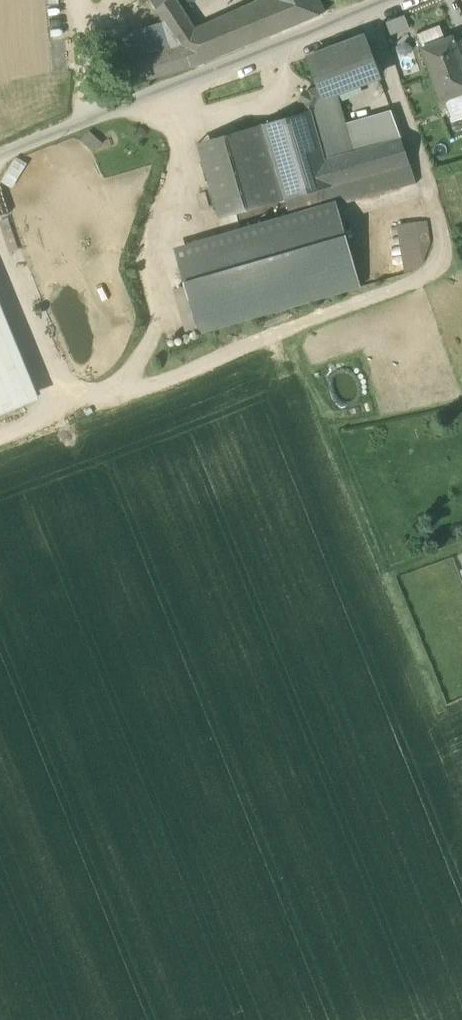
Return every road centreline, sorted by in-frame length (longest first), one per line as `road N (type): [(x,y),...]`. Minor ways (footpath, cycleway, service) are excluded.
road 1 (residential): [(103,115),(397,0)]
road 2 (track): [(86,0),(103,115),(0,158)]

